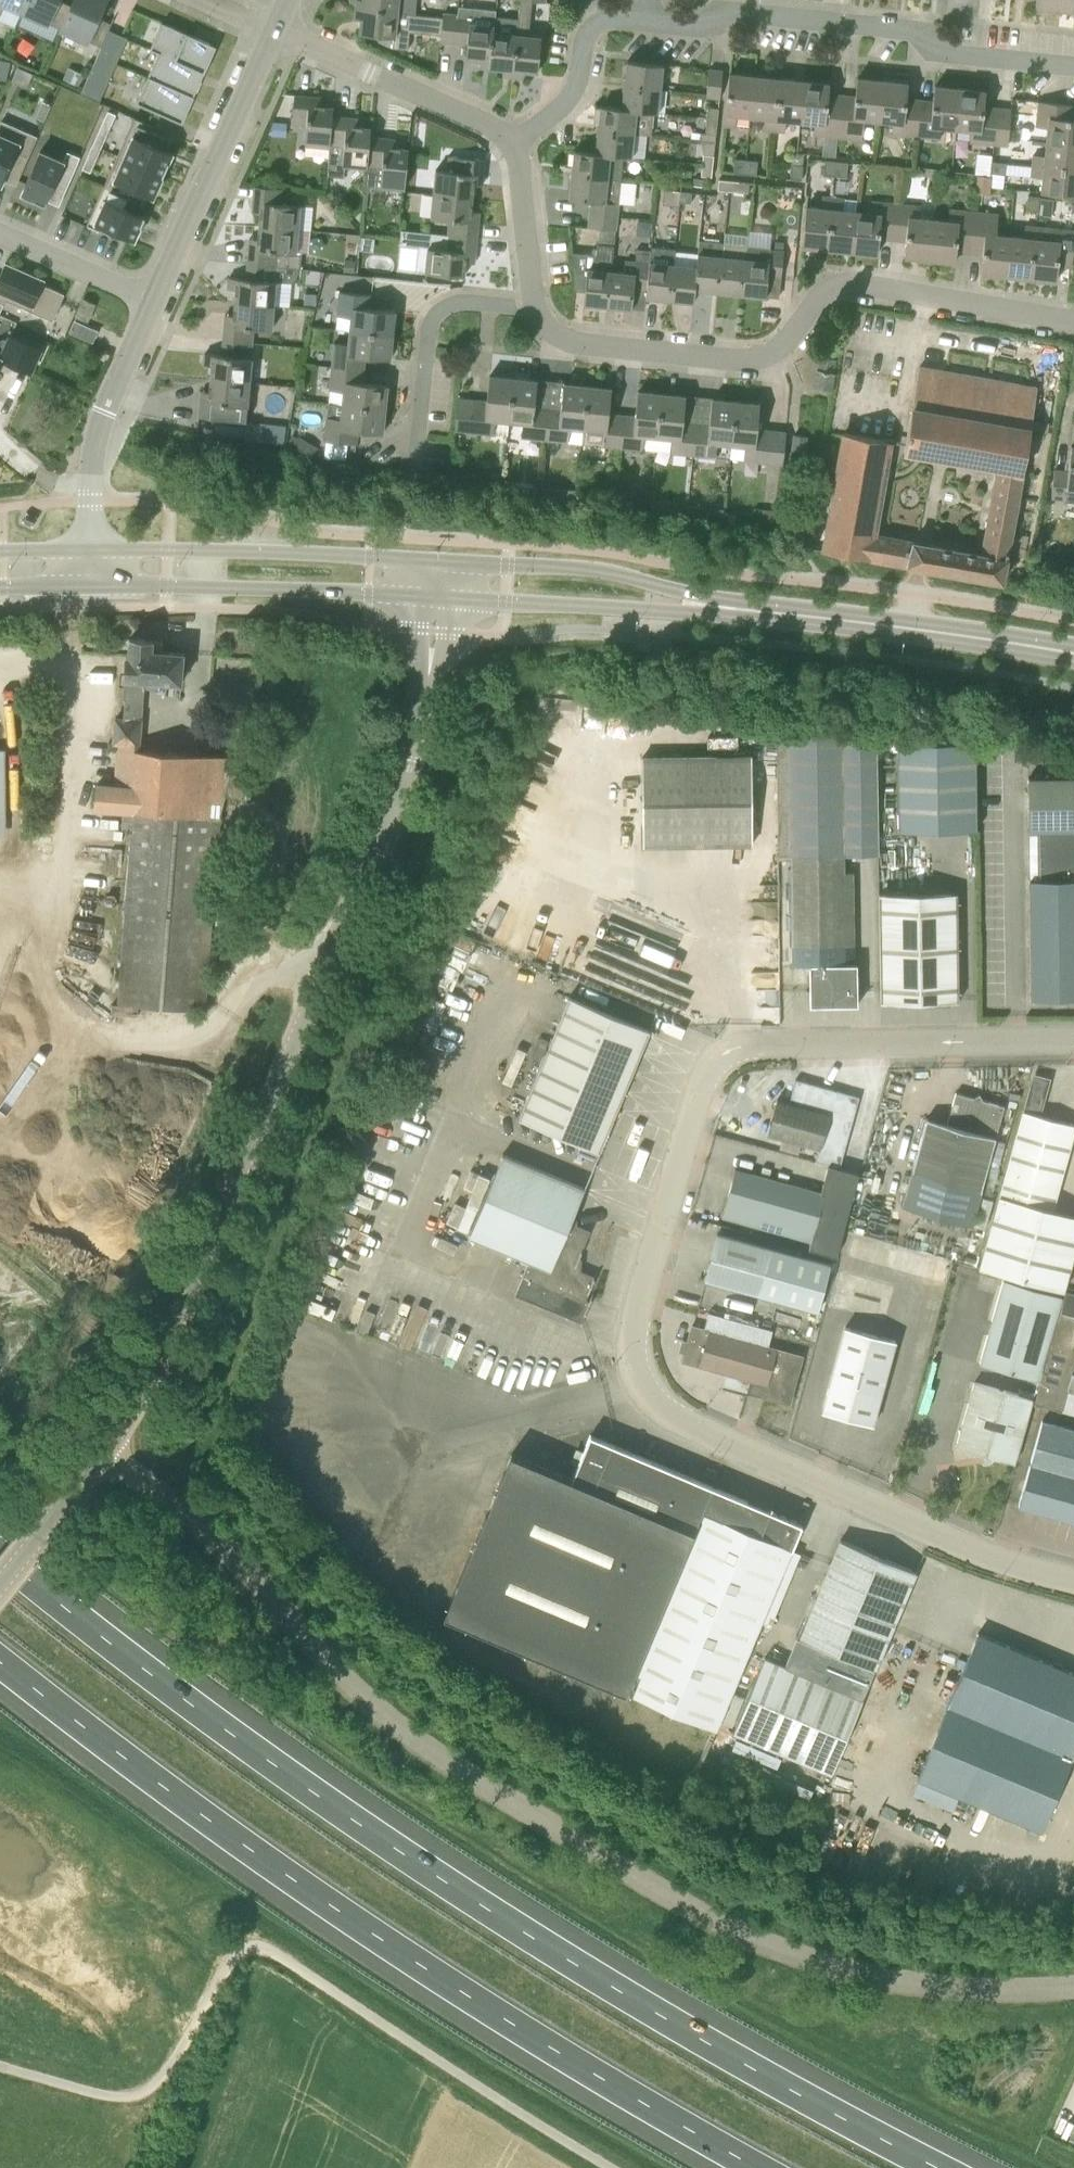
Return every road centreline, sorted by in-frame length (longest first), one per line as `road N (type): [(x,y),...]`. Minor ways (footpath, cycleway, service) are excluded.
road 1 (unclassified): [(1073,1041),(751,1044),(726,1053),(704,1075),(635,1344),(642,1378),(664,1411),(972,1551),(1073,1580)]
road 2 (unclassified): [(1073,1983),(1014,1991),(918,1985),(758,1941),(451,1766),(362,1700),(265,1586),(103,1450)]
road 3 (motorway): [(943,2167),(518,1927),(225,1728),(0,1554)]
road 4 (tertiary): [(103,1450),(173,1333),(407,785),(425,707),(434,598)]
road 5 (motorway): [(0,1663),(397,1954),(753,2167)]
road 6 (residential): [(1073,325),(846,281),(823,291),(778,349),(737,361),(561,340),(534,306)]
road 7 (residential): [(646,21),(702,26),(723,11),(918,31),(937,50),(1073,66)]
road 8 (secondary): [(1073,653),(711,607)]
road 9 (secondary): [(436,562),(93,549)]
road 10 (secondary): [(93,588),(434,598)]
road 11 (residential): [(155,302),(274,32)]
road 12 (secondary): [(711,607),(621,575),(436,562)]
road 13 (secondary): [(434,598),(642,611),(711,607)]
road 14 (residential): [(513,137),(274,32)]
road 15 (residential): [(411,468),(430,323),(442,307),(460,301),(534,306)]
road 16 (residential): [(93,549),(101,420),(155,302)]
road 17 (residential): [(513,137),(562,106),(578,83),(591,25),(646,21)]
road 18 (residential): [(534,306),(513,137)]
road 19 (residential): [(155,302),(0,232)]
road 20 (tertiary): [(0,1579),(103,1450)]

